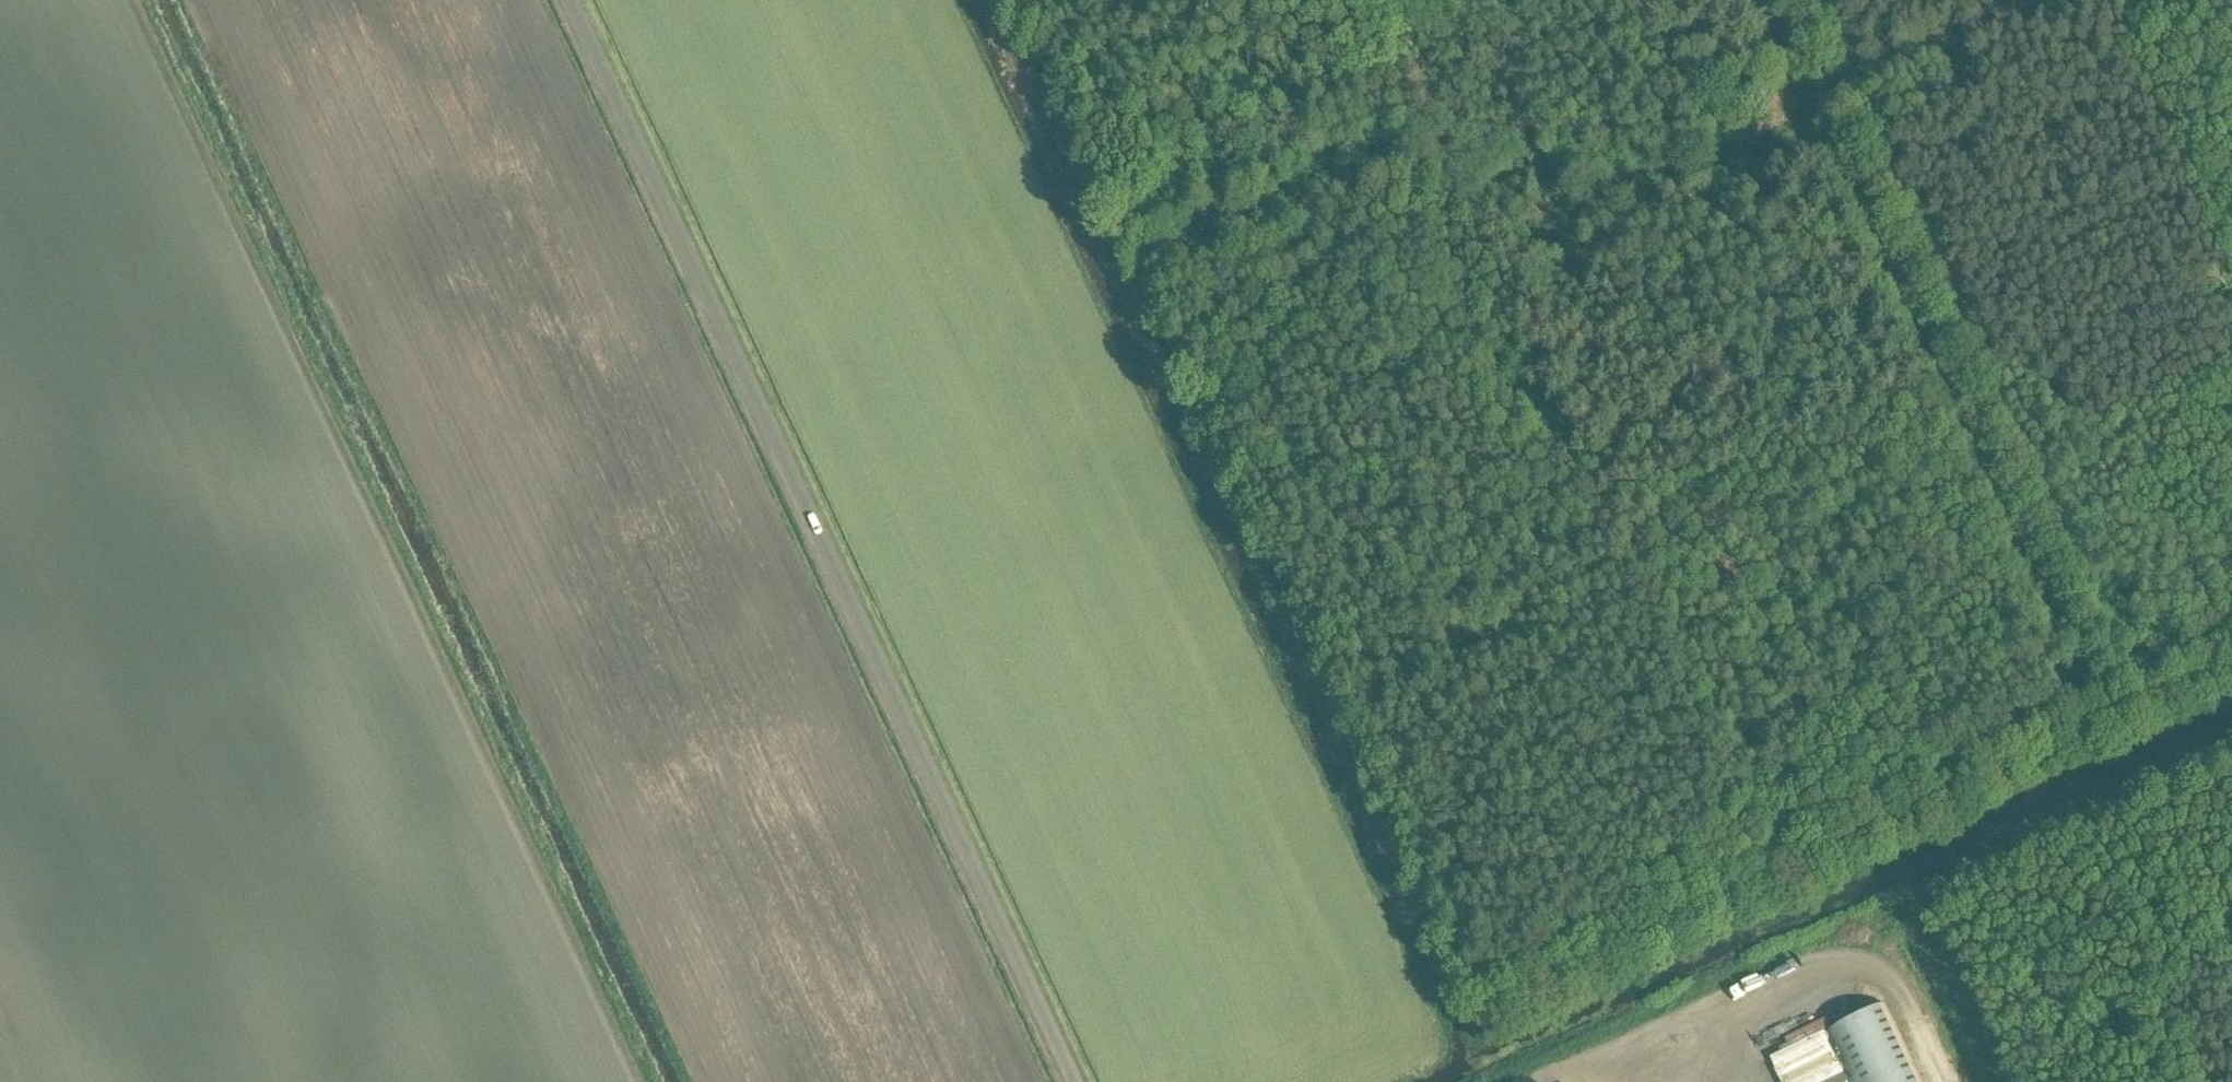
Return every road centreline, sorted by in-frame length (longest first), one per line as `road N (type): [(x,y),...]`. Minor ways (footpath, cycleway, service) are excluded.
road 1 (unclassified): [(1073,1081),(570,0)]

